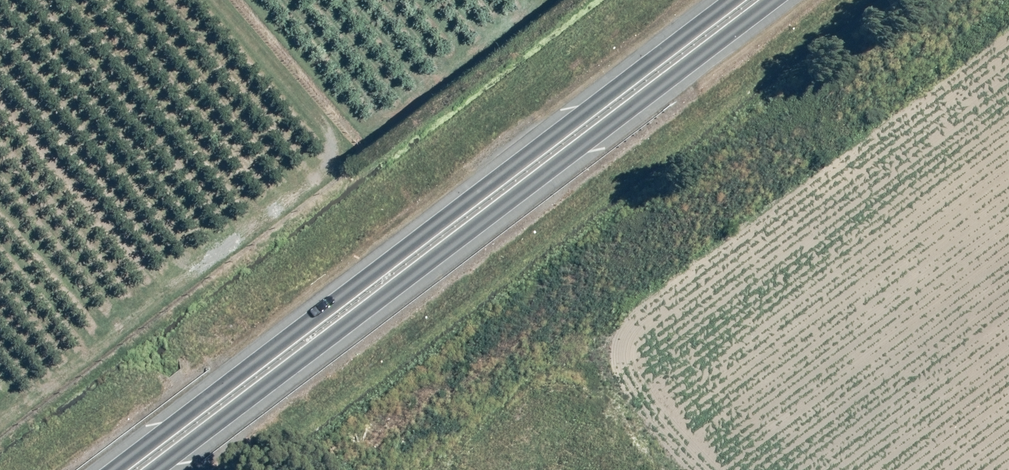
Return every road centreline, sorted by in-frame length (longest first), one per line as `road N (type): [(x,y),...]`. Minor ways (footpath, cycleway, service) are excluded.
road 1 (trunk): [(109,469),(726,0)]
road 2 (trunk): [(775,0),(160,469)]

